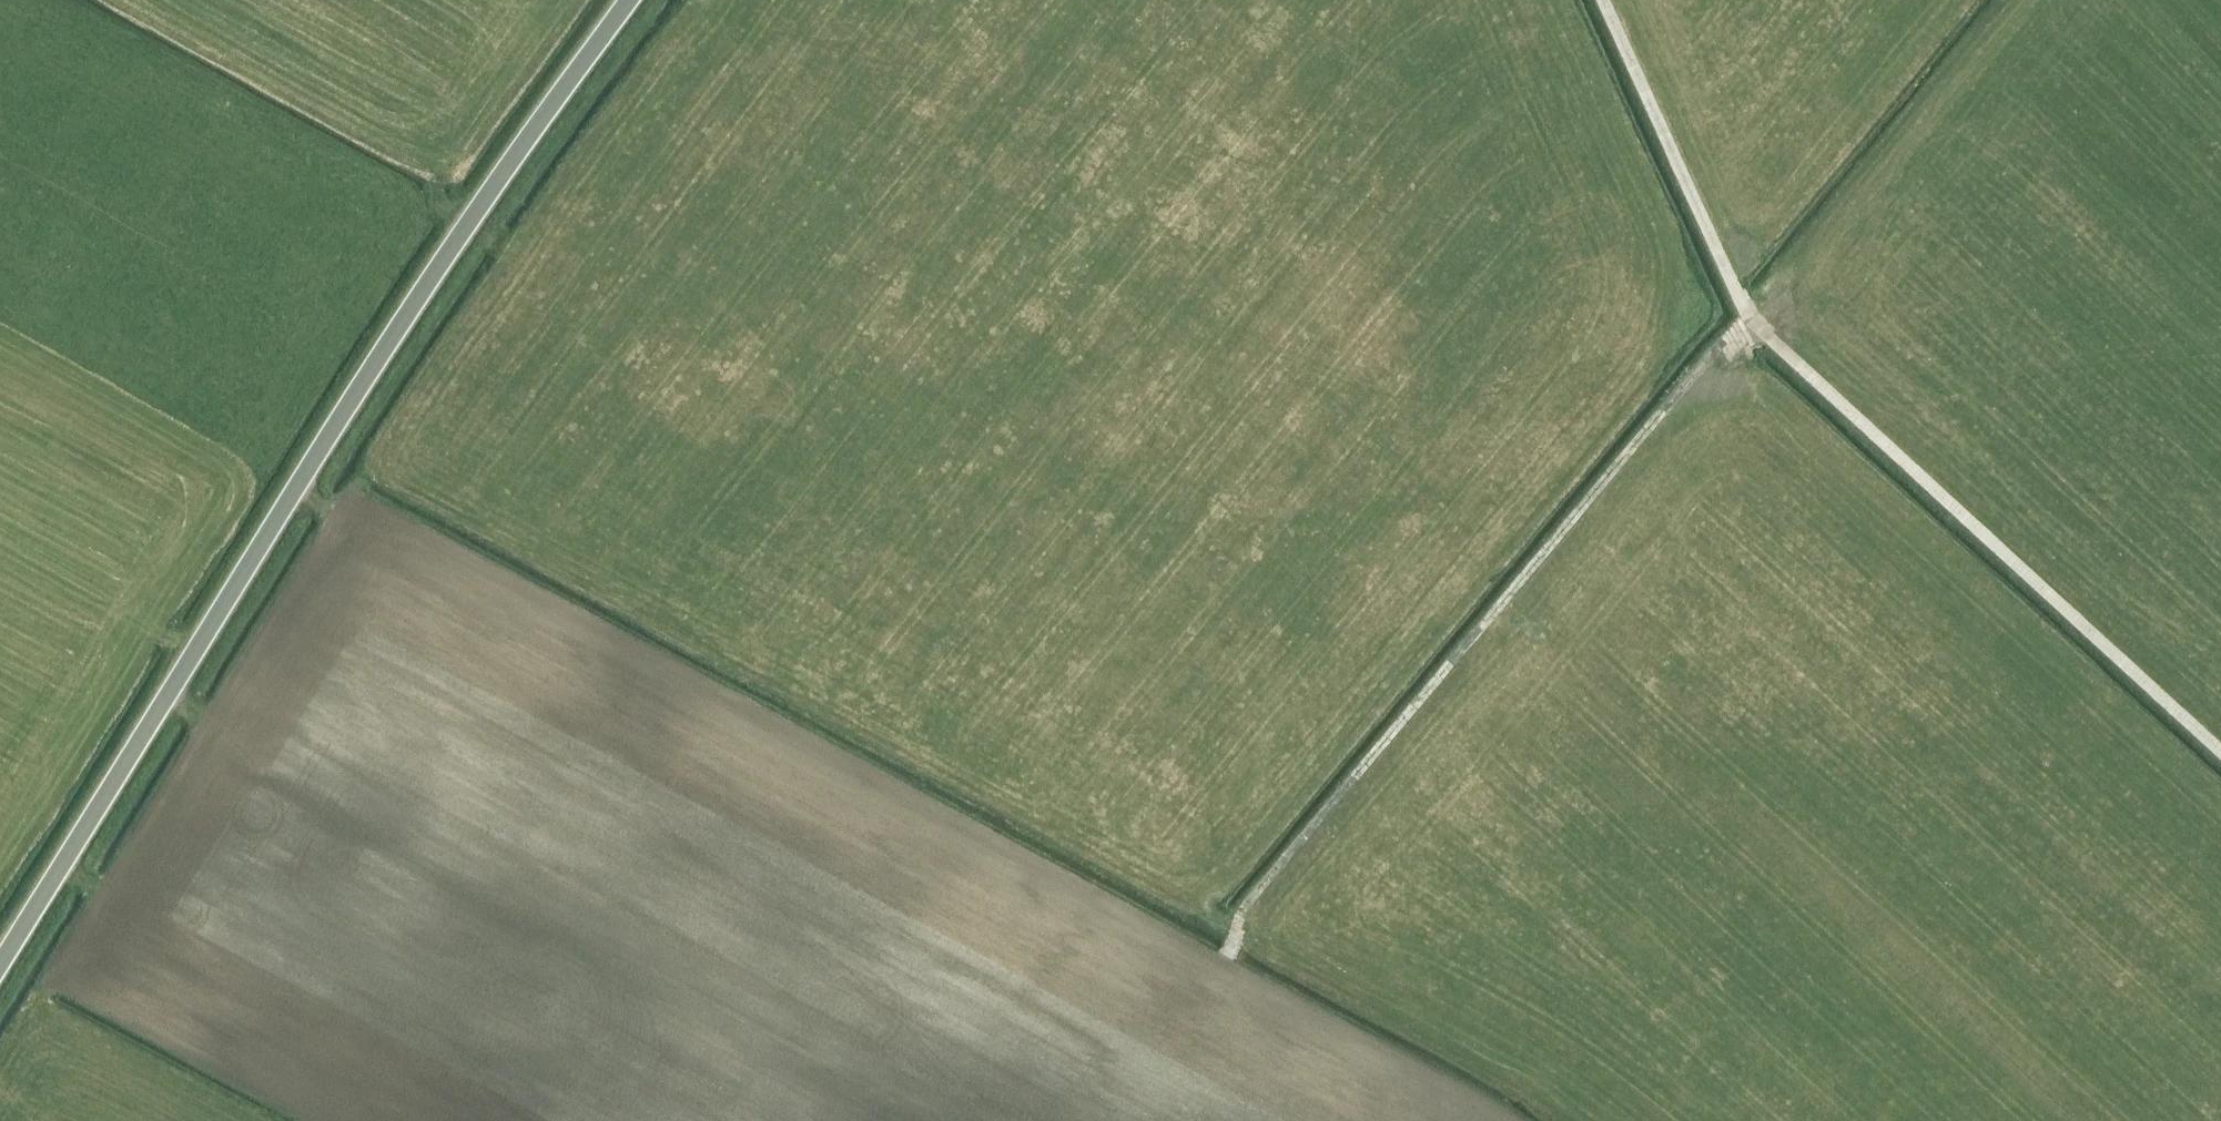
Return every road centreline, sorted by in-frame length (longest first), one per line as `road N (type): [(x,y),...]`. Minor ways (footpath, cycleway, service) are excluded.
road 1 (tertiary): [(0,965),(424,290),(628,0)]

